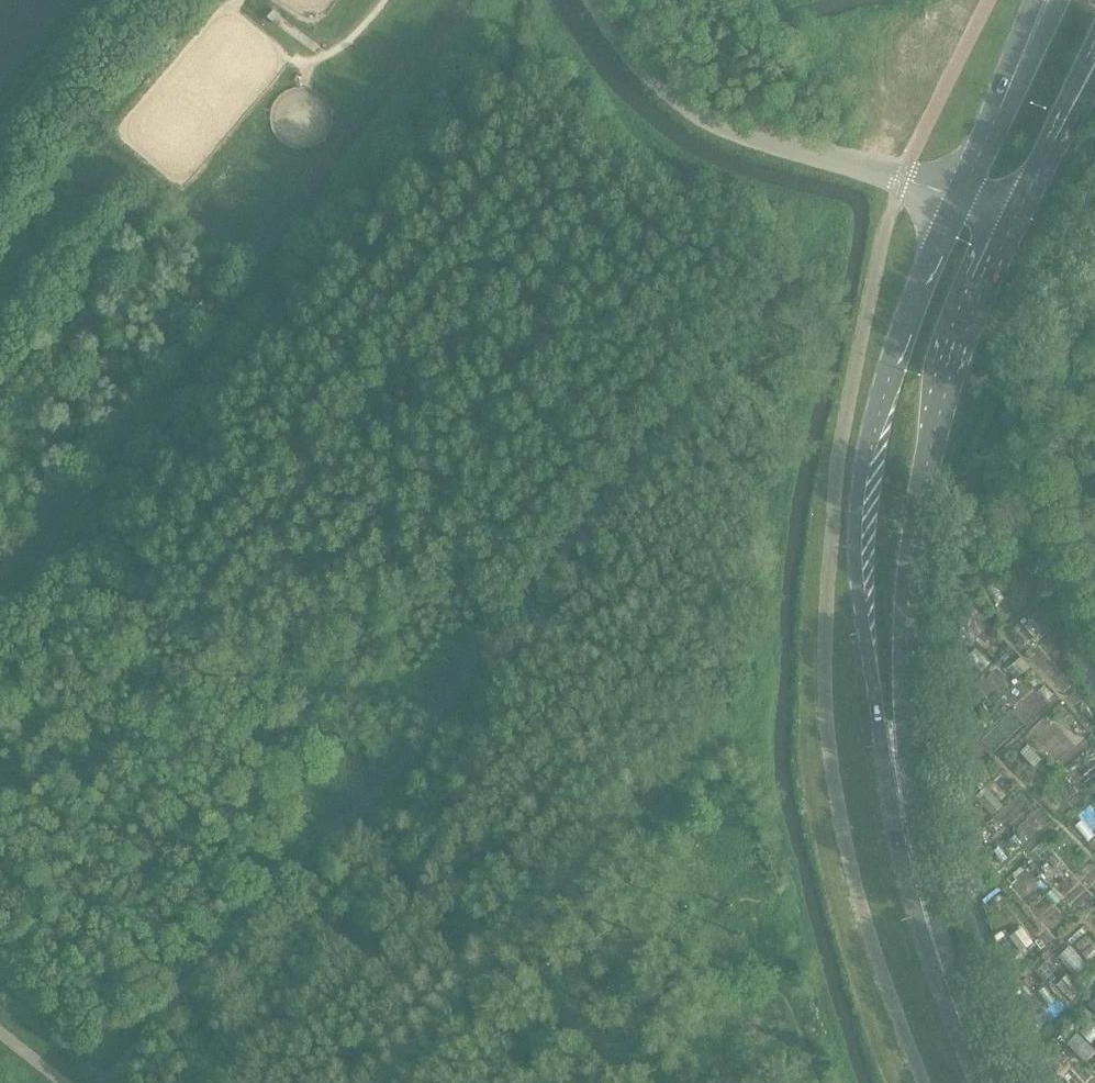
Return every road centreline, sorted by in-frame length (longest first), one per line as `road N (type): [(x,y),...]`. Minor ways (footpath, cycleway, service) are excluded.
road 1 (secondary): [(959,197),(872,423),(858,509),(882,730),(913,881)]
road 2 (secondary): [(913,881),(908,585),(932,447),(962,344),(1019,215)]
road 3 (unclassified): [(959,197),(680,107),(633,60),(591,0)]
road 4 (secondary): [(1047,0),(959,197)]
road 5 (secondary): [(987,1082),(913,881)]
road 6 (secondary): [(1019,215),(1094,69)]

